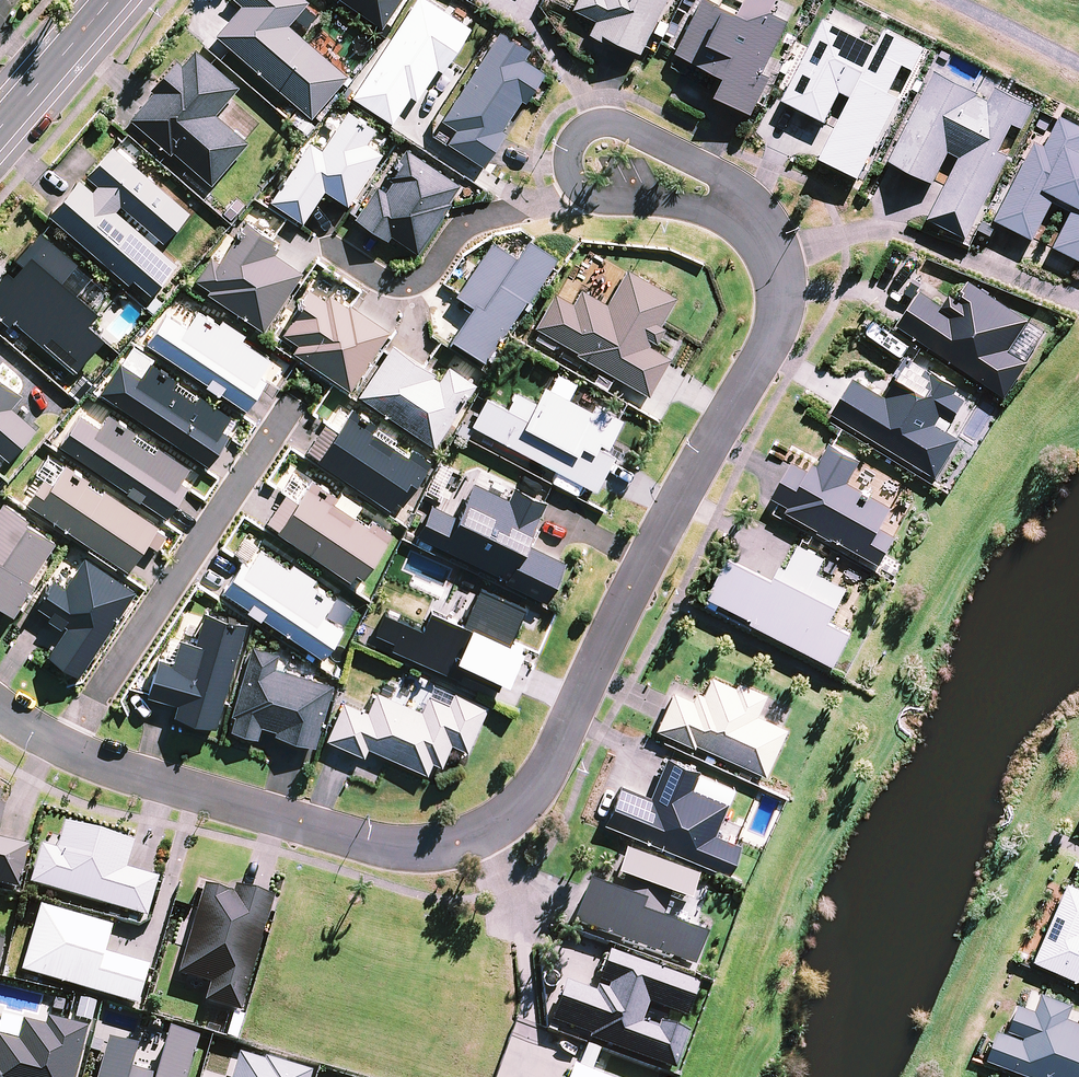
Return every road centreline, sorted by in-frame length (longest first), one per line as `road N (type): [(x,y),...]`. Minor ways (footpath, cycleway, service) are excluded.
road 1 (residential): [(58,748),(242,809),(395,845),(448,841),(506,812),(554,754),(769,338),(777,299),(772,256),(760,231),(723,204)]
road 2 (residential): [(58,748),(295,395)]
road 3 (residential): [(589,188),(469,222),(416,283),(392,283),(325,242)]
road 4 (residential): [(589,188),(573,178),(572,141),(604,123),(689,153),(710,172),(723,204)]
road 5 (tertiary): [(0,112),(99,0)]
road 6 (residential): [(723,204),(615,198),(589,188)]

